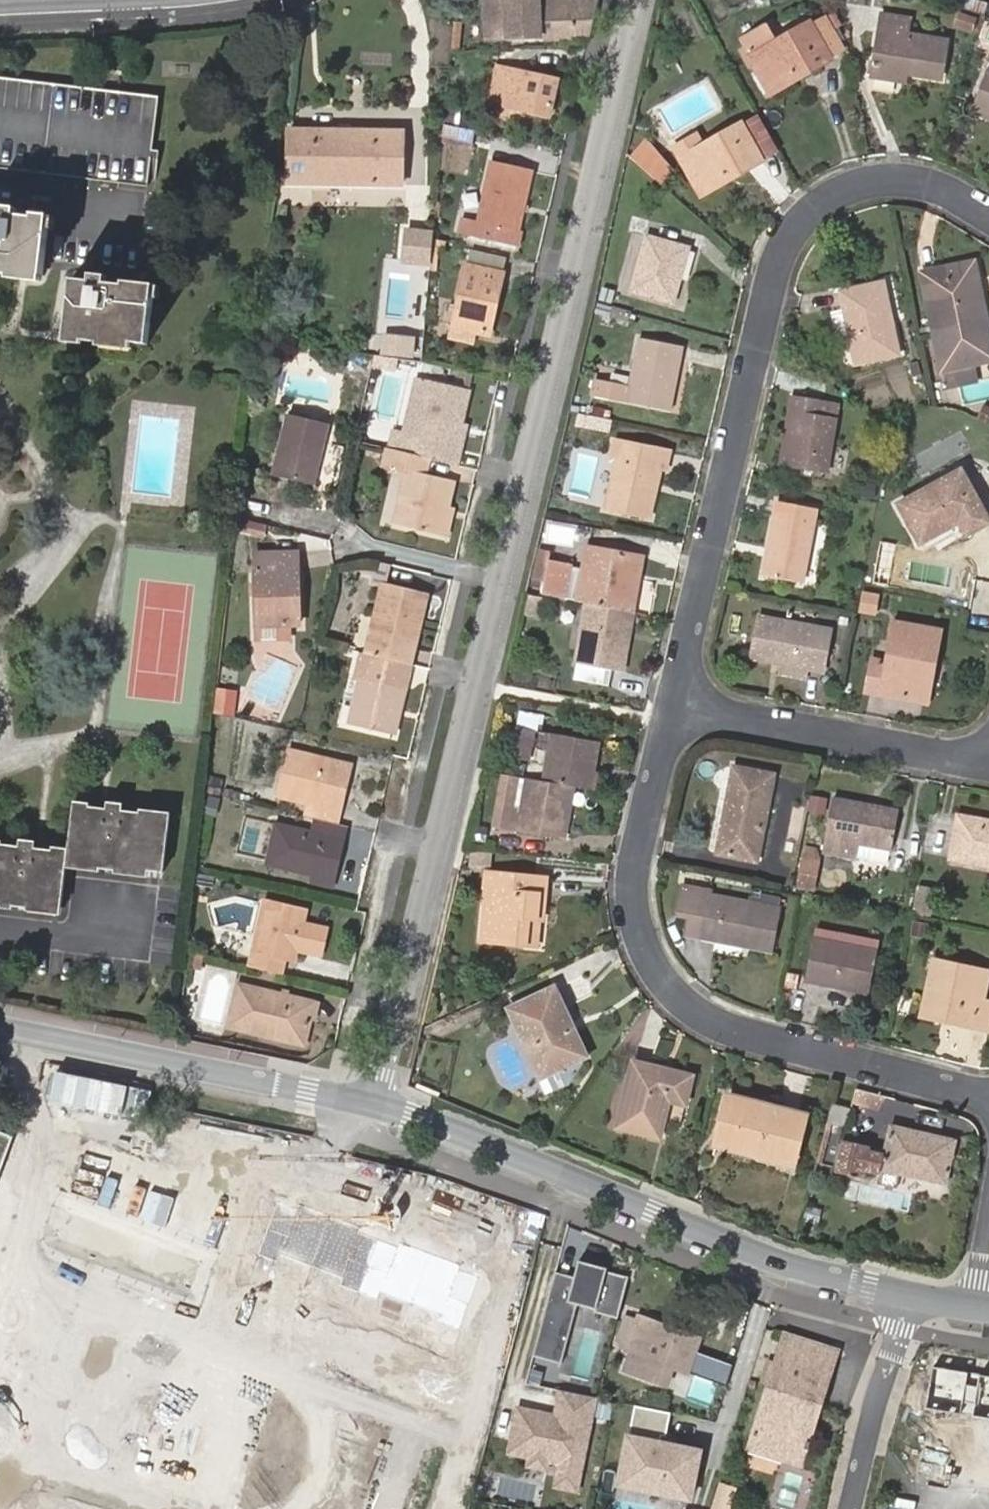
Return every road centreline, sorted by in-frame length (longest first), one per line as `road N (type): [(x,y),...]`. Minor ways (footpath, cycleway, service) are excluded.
road 1 (residential): [(382,1099),(646,0)]
road 2 (residential): [(988,217),(930,185),(884,184),(822,209),(783,250),(673,709)]
road 3 (tertiary): [(382,1099),(782,1260),(987,1310)]
road 4 (residential): [(673,709),(634,887),(639,930),(654,967),(708,1017),(988,1095)]
road 5 (tertiary): [(0,1023),(382,1099)]
road 6 (residential): [(988,762),(673,709)]
road 7 (residential): [(123,0),(0,5)]

